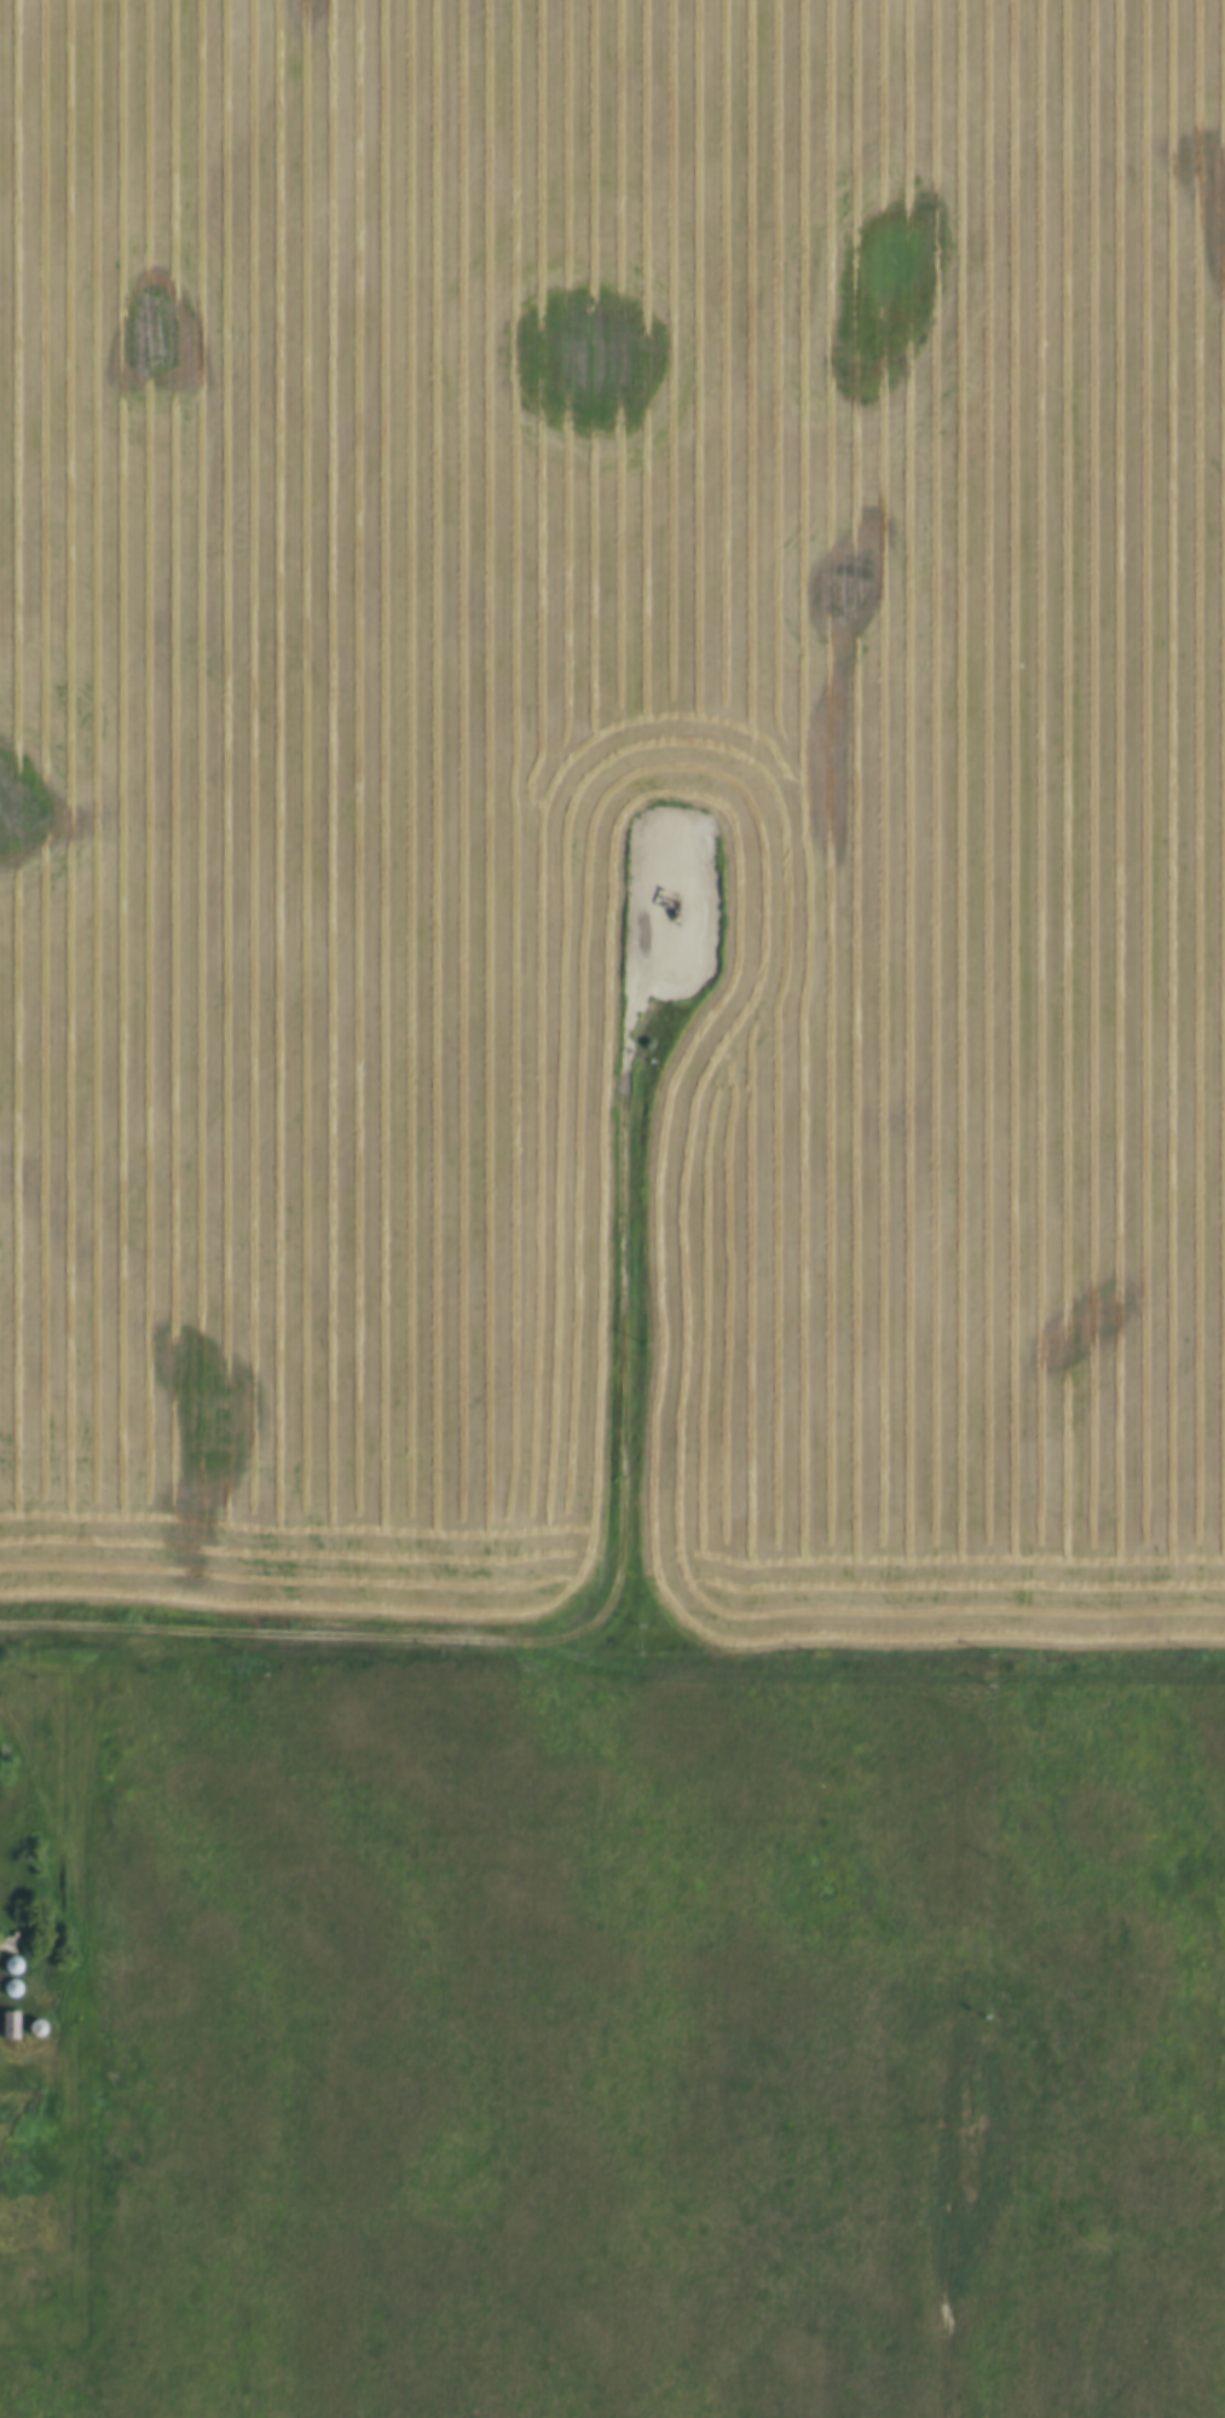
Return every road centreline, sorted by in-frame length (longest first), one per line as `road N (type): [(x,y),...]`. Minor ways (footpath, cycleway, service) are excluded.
road 1 (track): [(0,1623),(537,1640),(585,1621),(611,1593),(617,1552),(624,1115),(654,929)]
road 2 (track): [(943,2417),(944,2261),(966,2142)]

